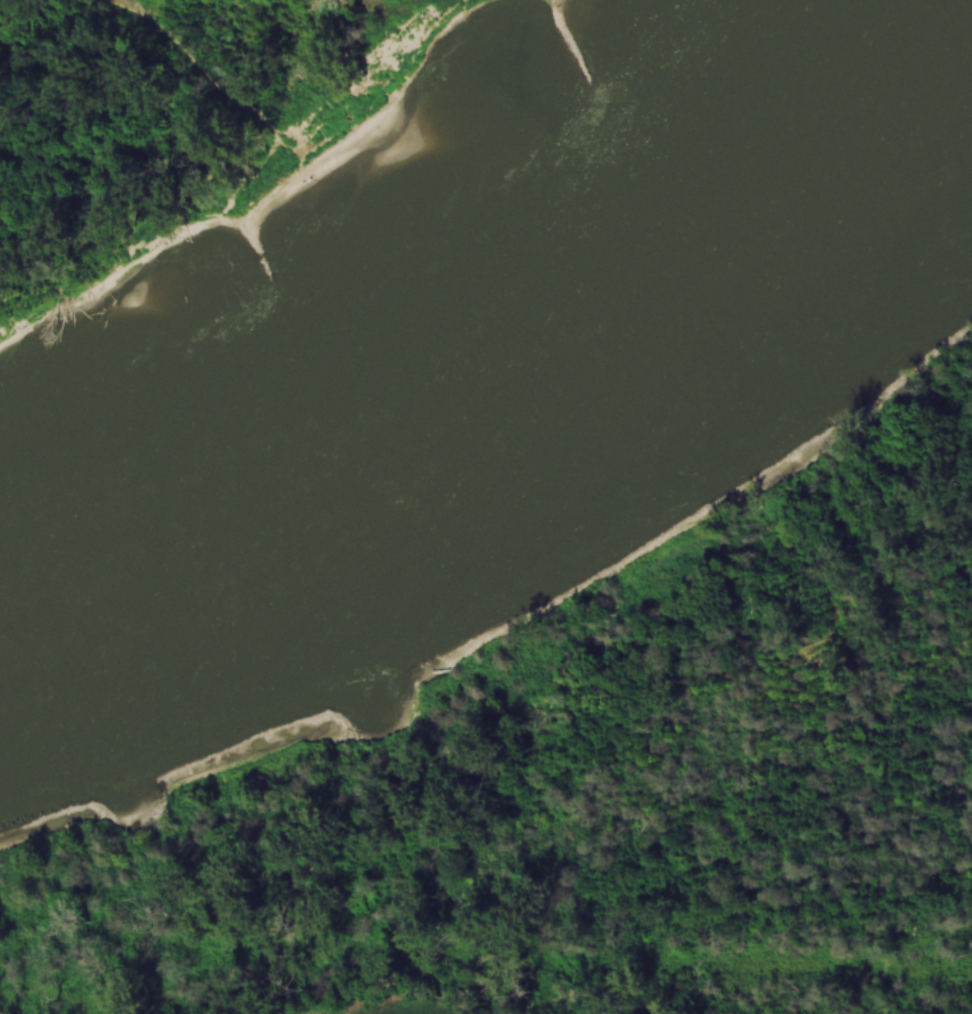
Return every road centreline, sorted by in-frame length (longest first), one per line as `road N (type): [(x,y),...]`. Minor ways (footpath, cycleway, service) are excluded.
road 1 (track): [(77,0),(131,18),(153,18),(191,0)]

